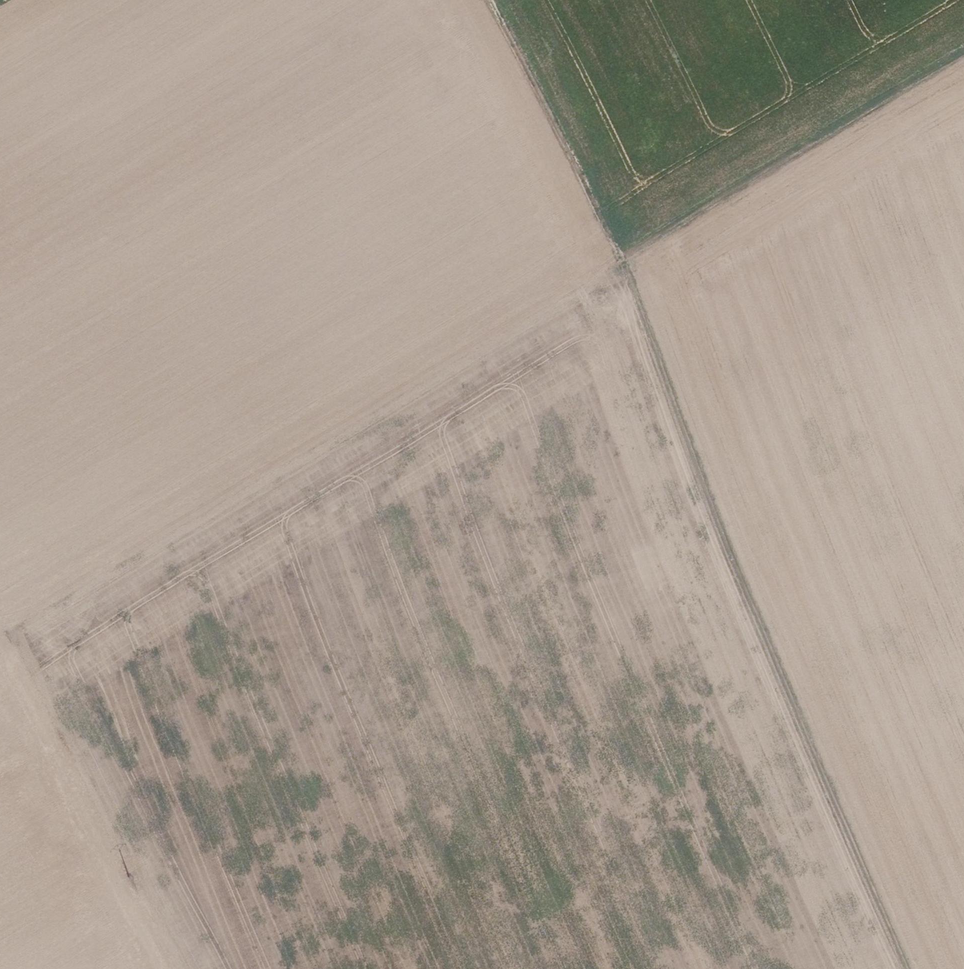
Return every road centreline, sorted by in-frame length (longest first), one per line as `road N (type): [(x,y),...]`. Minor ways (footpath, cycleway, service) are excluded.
road 1 (track): [(490,0),(622,256),(732,560),(911,968)]
road 2 (track): [(622,256),(963,48)]

